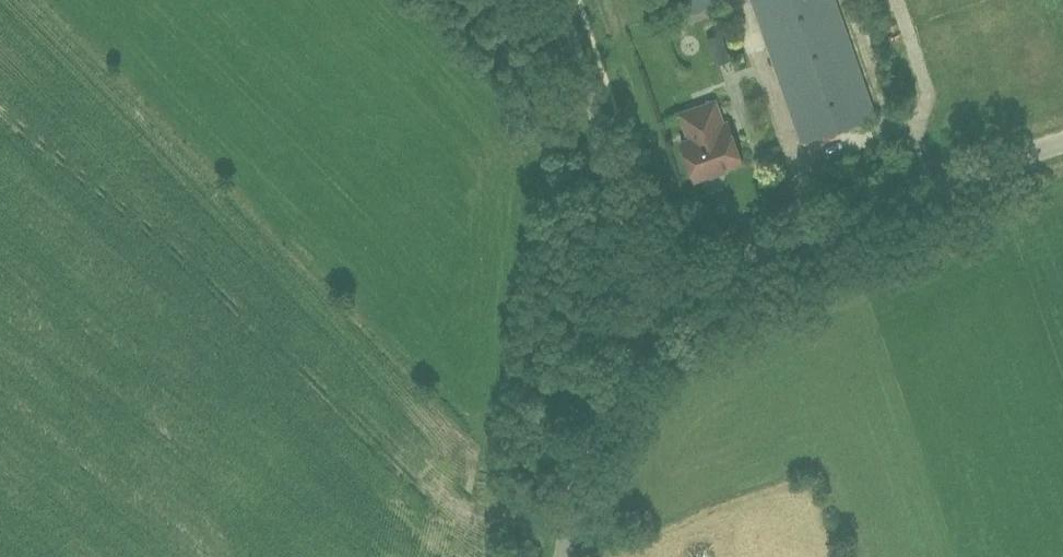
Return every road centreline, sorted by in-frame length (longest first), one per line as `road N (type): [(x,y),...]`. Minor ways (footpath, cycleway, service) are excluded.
road 1 (unclassified): [(564,556),(581,470),(607,397),(650,332),(689,293),(803,234),(1062,143)]
road 2 (track): [(559,0),(643,263),(667,313)]

